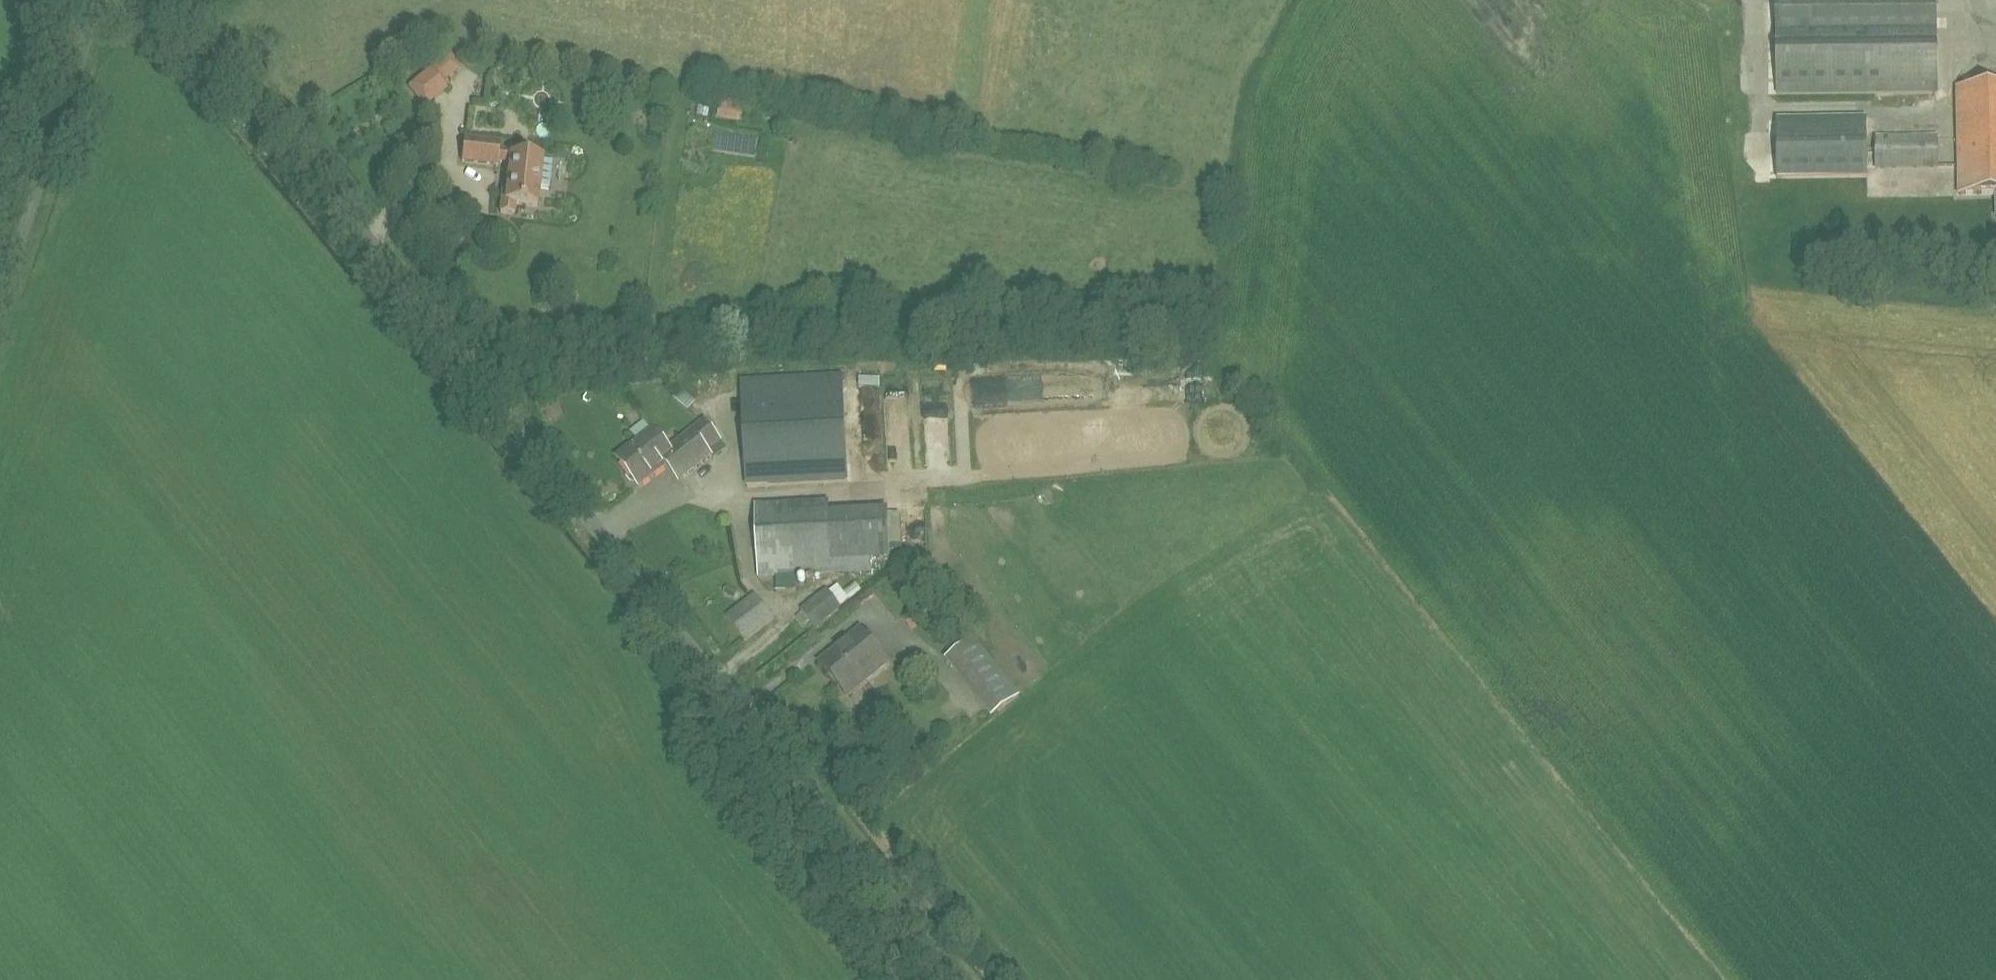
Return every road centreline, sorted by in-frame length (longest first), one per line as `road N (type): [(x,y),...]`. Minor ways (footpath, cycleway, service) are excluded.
road 1 (unclassified): [(959,979),(181,0)]
road 2 (unclassified): [(0,307),(100,0)]

